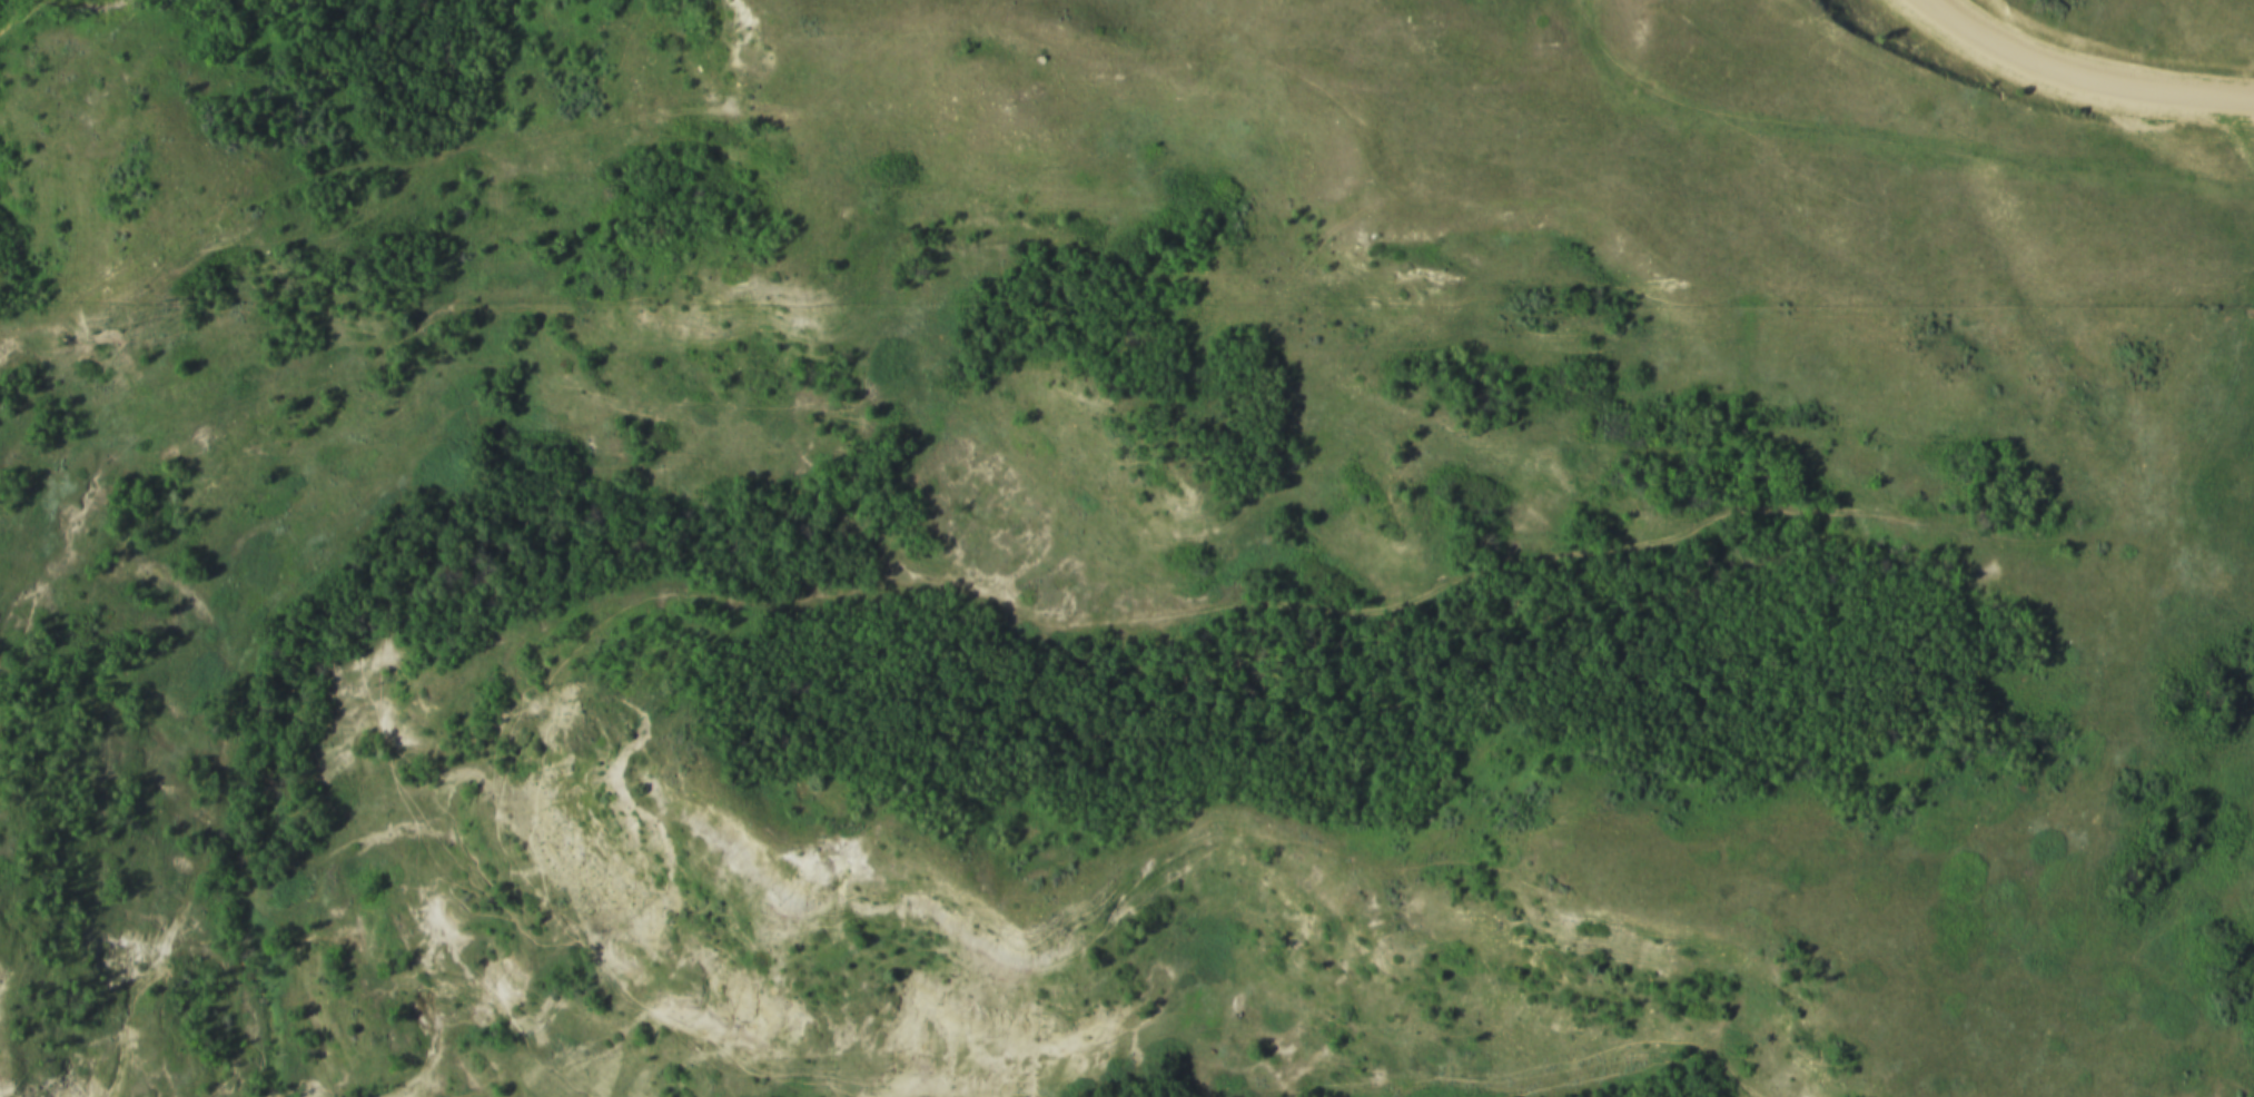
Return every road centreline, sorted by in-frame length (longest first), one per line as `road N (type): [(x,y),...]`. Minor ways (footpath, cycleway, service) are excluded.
road 1 (residential): [(2253,109),(2125,92),(2039,69),(1918,0)]

